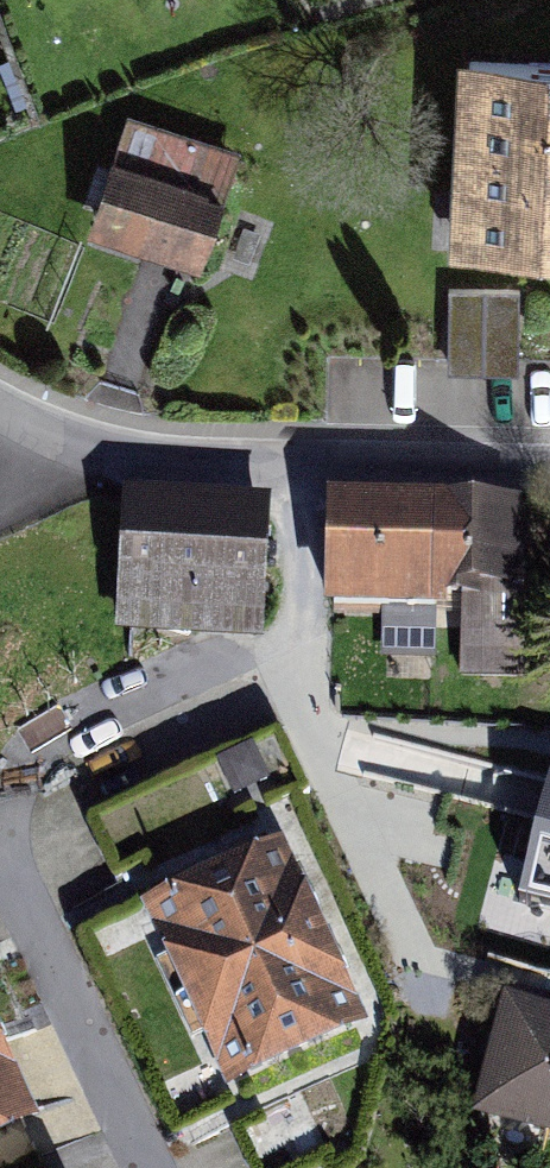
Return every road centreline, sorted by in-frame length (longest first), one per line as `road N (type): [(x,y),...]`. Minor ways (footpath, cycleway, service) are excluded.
road 1 (residential): [(549,489),(35,447)]
road 2 (residential): [(147,1167),(8,859),(6,824)]

